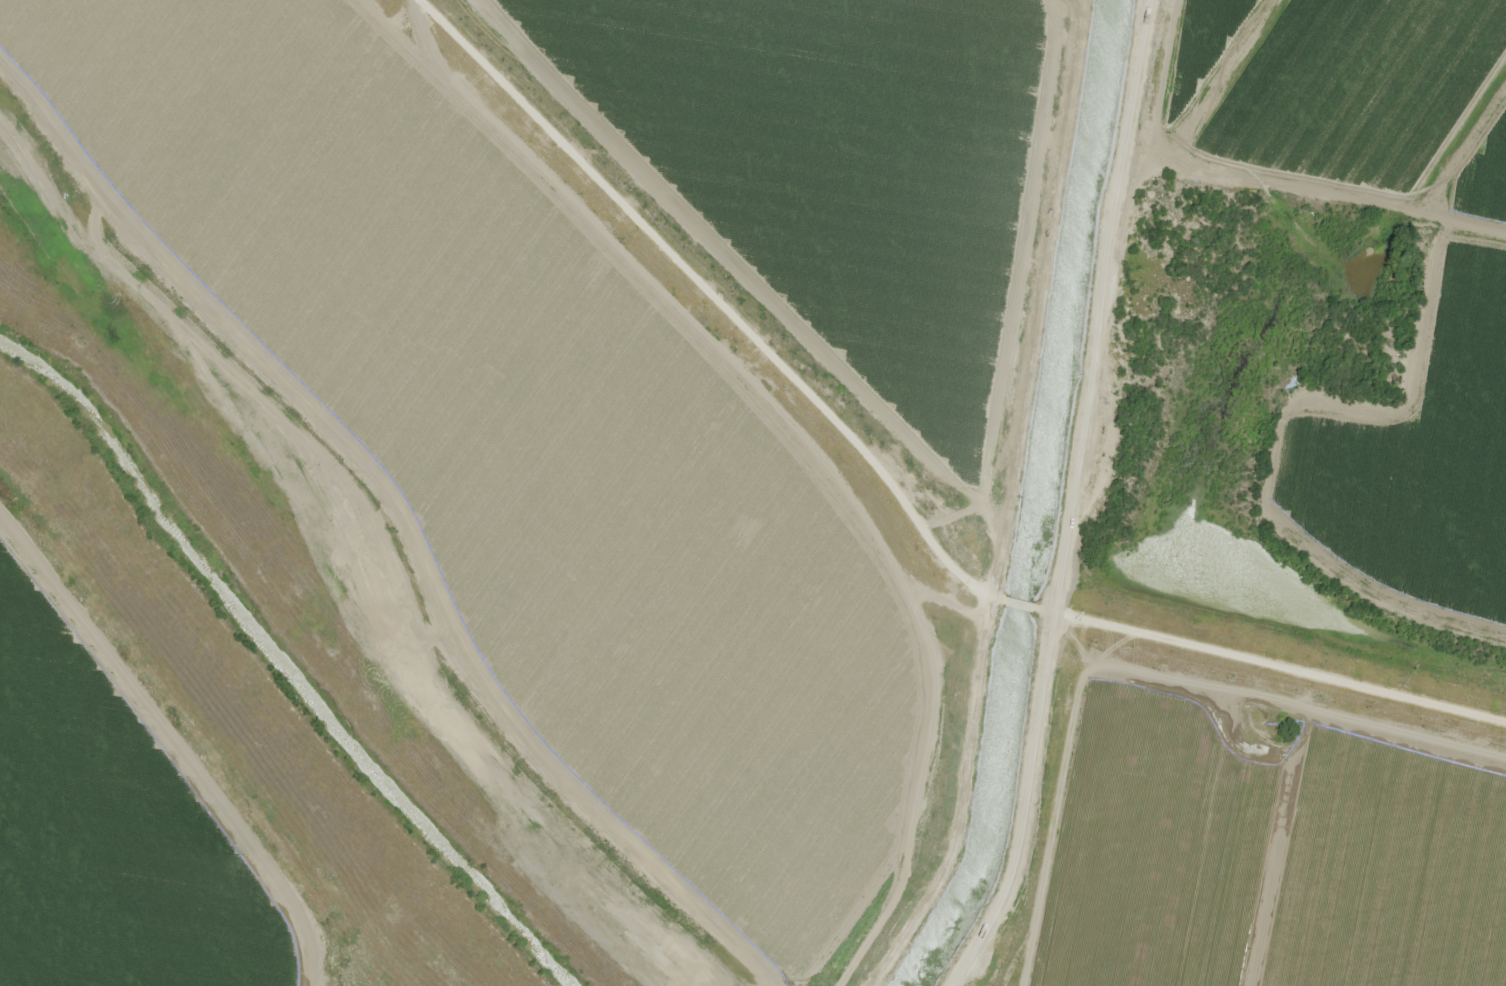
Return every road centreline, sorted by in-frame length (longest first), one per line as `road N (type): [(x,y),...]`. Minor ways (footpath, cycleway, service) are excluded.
road 1 (residential): [(1177,0),(1166,181),(1147,200),(1095,481),(1095,562),(1073,616),(1043,829),(979,985)]
road 2 (residential): [(988,597),(944,848),(871,985)]
road 3 (residential): [(1505,226),(1247,181),(1166,181)]
road 4 (residential): [(188,814),(241,893),(273,957),(275,985)]

